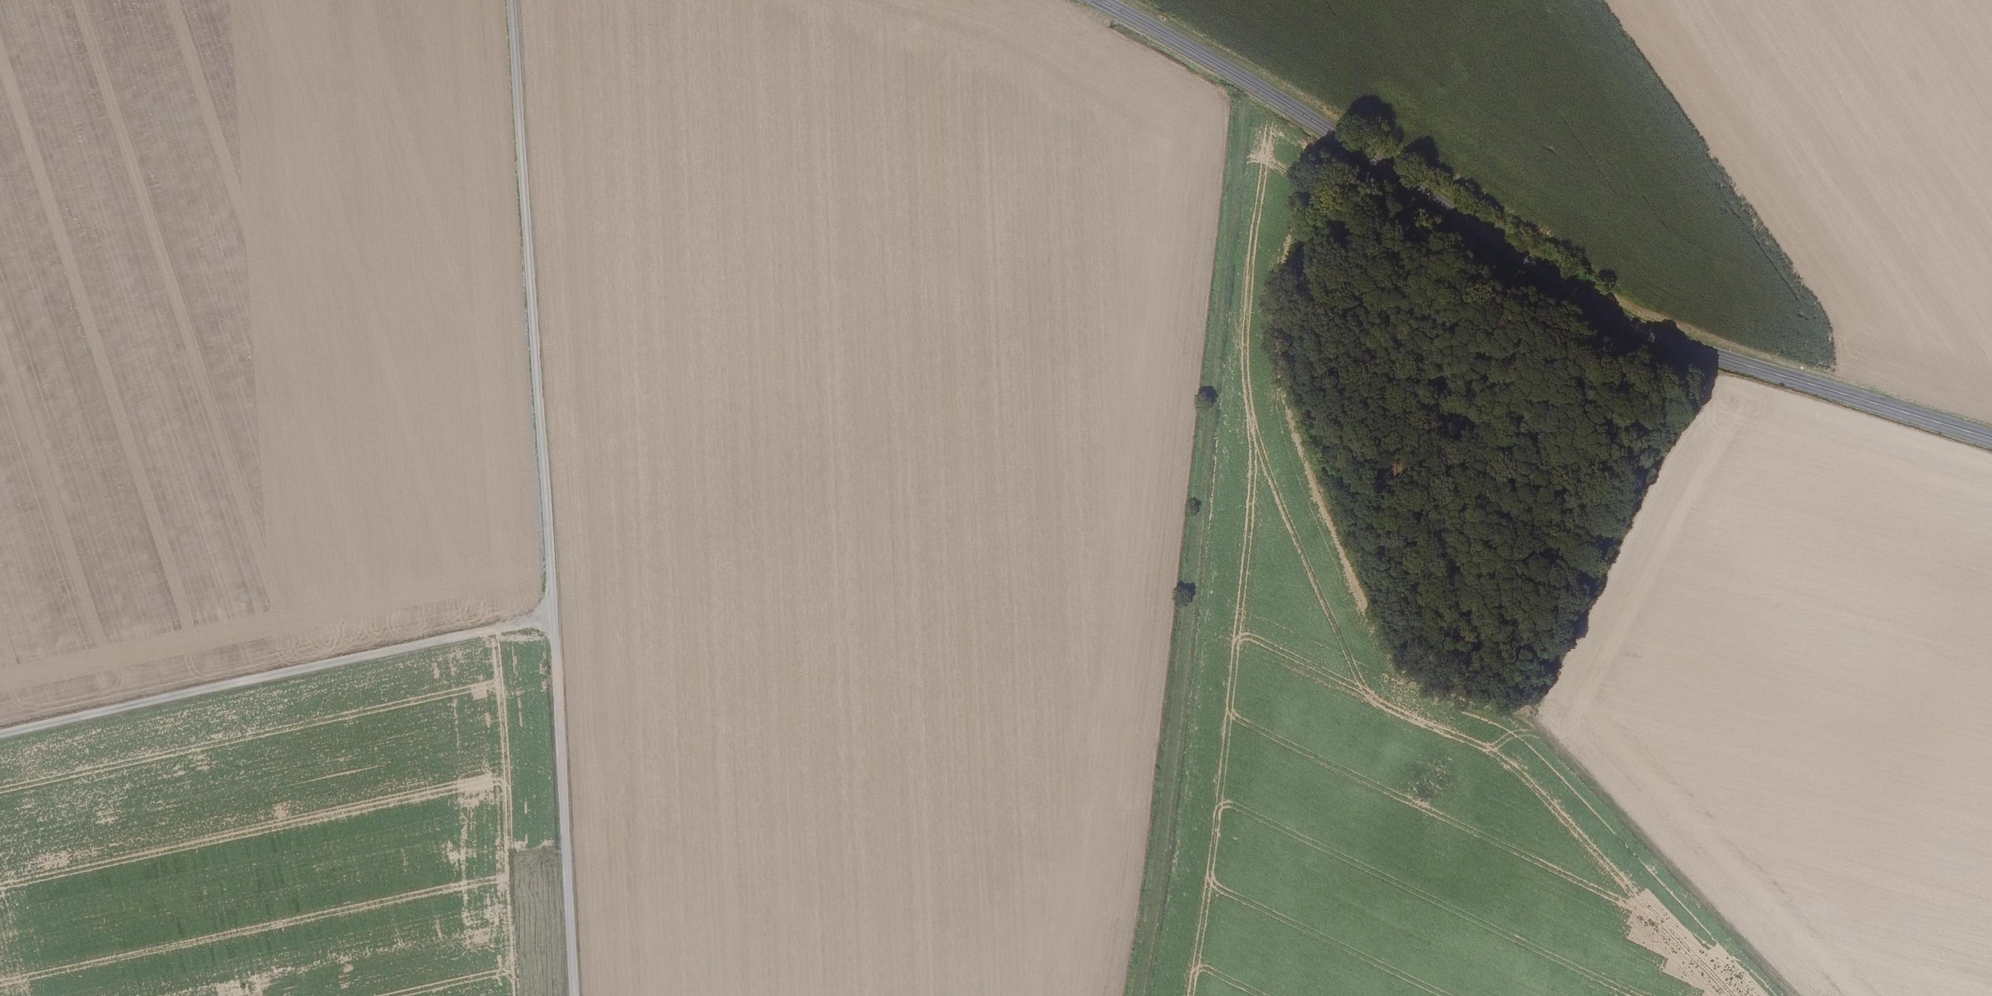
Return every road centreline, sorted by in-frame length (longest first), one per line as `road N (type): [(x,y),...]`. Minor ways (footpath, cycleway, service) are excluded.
road 1 (secondary): [(1991,444),(1714,357),(1607,310),(1238,72),(1100,0)]
road 2 (track): [(553,613),(514,0)]
road 3 (track): [(0,732),(553,613)]
road 4 (track): [(578,995),(553,613)]

